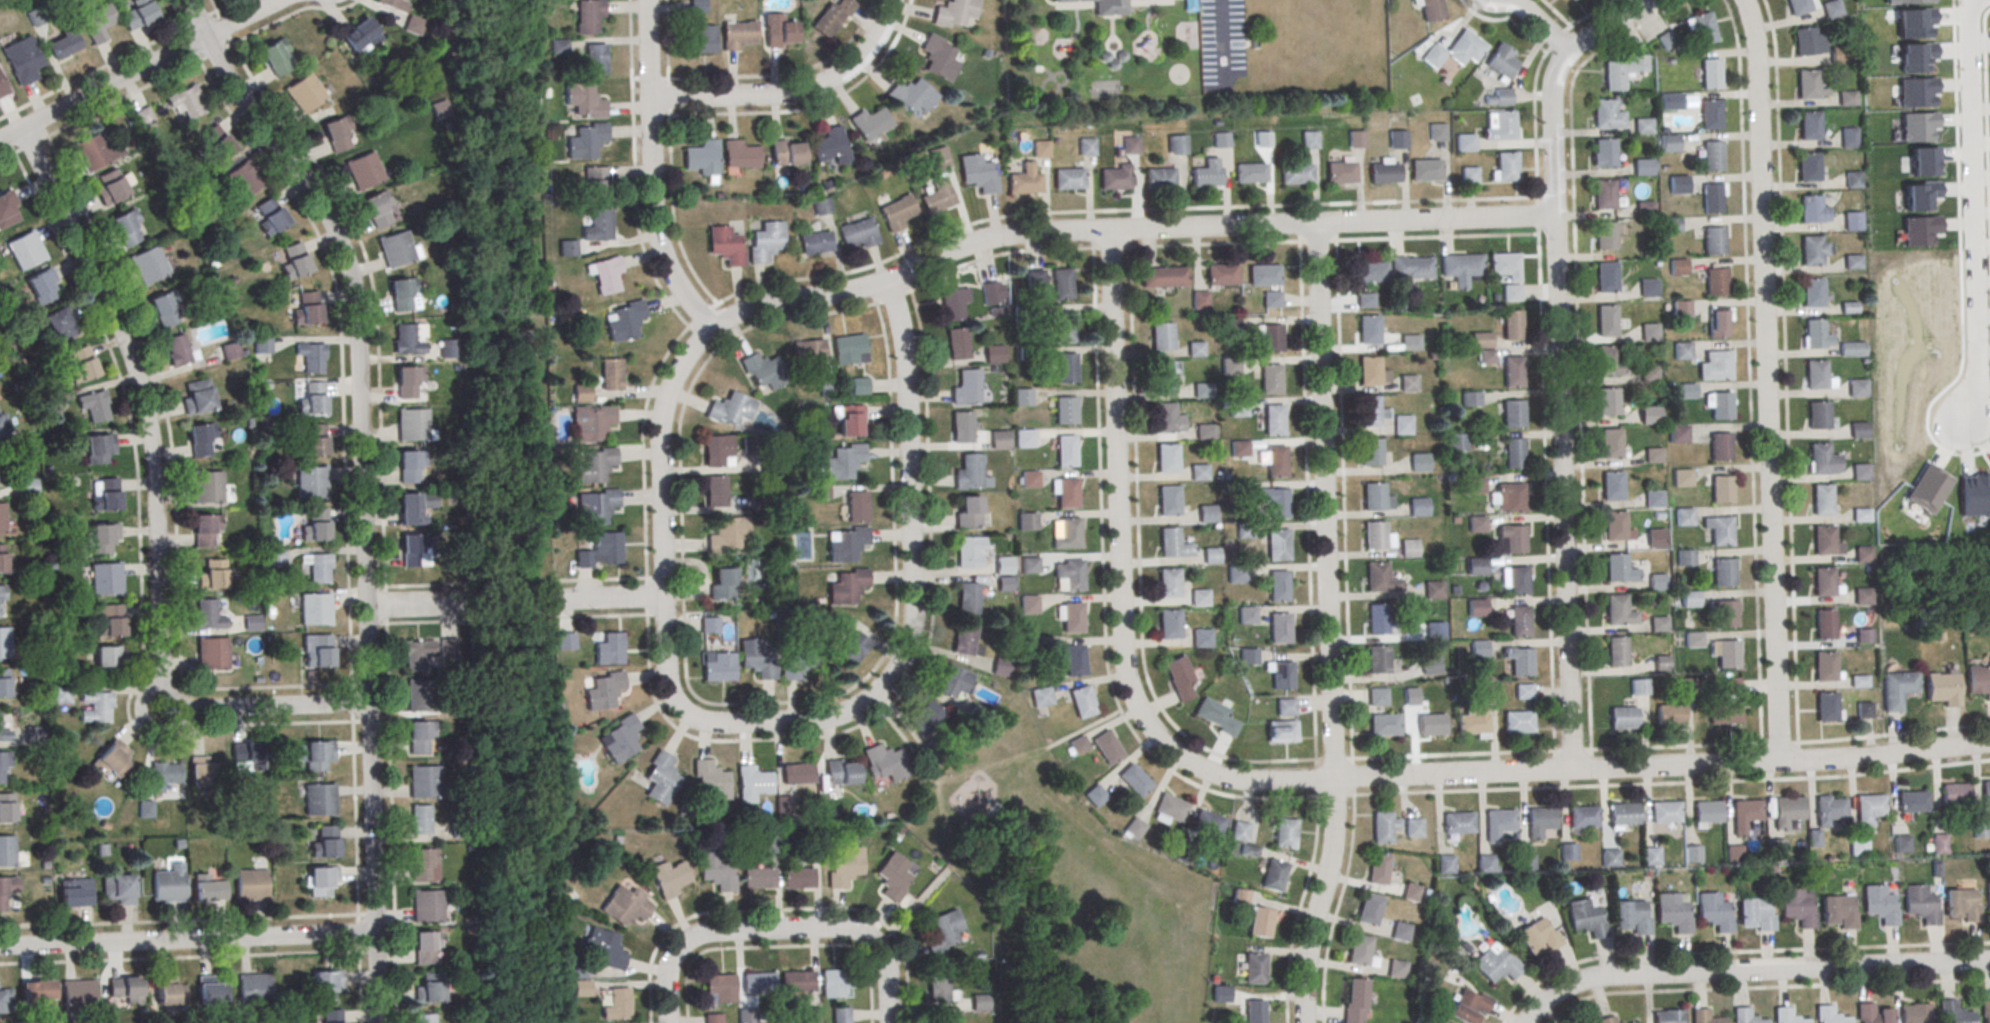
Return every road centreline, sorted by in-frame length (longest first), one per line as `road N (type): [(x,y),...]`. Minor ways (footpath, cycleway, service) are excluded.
road 1 (residential): [(378,1022),(353,294),(335,234),(228,76),(191,0)]
road 2 (residential): [(1555,216),(1010,234),(859,289),(760,304),(711,330)]
road 3 (residential): [(1989,742),(1850,760),(1252,782),(1178,756)]
road 4 (residential): [(1571,769),(1552,90),(1568,51),(1647,0)]
road 5 (residential): [(1302,1022),(1304,968),(1334,815),(1315,223)]
road 6 (residential): [(368,704),(193,709),(163,688),(153,464),(140,390),(112,313),(21,131)]
road 7 (residential): [(1780,761),(1756,58),(1742,0)]
road 8 (residential): [(1109,229),(1123,671),(1145,722),(1178,756)]
road 9 (residential): [(783,721),(828,717),(864,702),(907,643),(904,356),(885,281)]
road 10 (residential): [(783,721),(708,723),(679,707),(668,686),(661,414),(678,368),(711,330)]
road 11 (residential): [(1989,962),(1599,977),(1563,989),(1524,1022)]
road 12 (residential): [(1966,426),(1978,379),(1967,0)]
road 13 (residential): [(375,932),(0,946)]
road 14 (residential): [(711,330),(675,283),(653,223),(646,0)]
road 15 (residential): [(648,98),(802,91),(862,52),(889,0)]
road 16 (residential): [(0,141),(211,37)]
road 17 (residential): [(774,930),(837,928),(869,939),(887,969),(889,1022)]
road 18 (residential): [(667,1022),(667,972),(682,944),(705,932),(774,930)]

